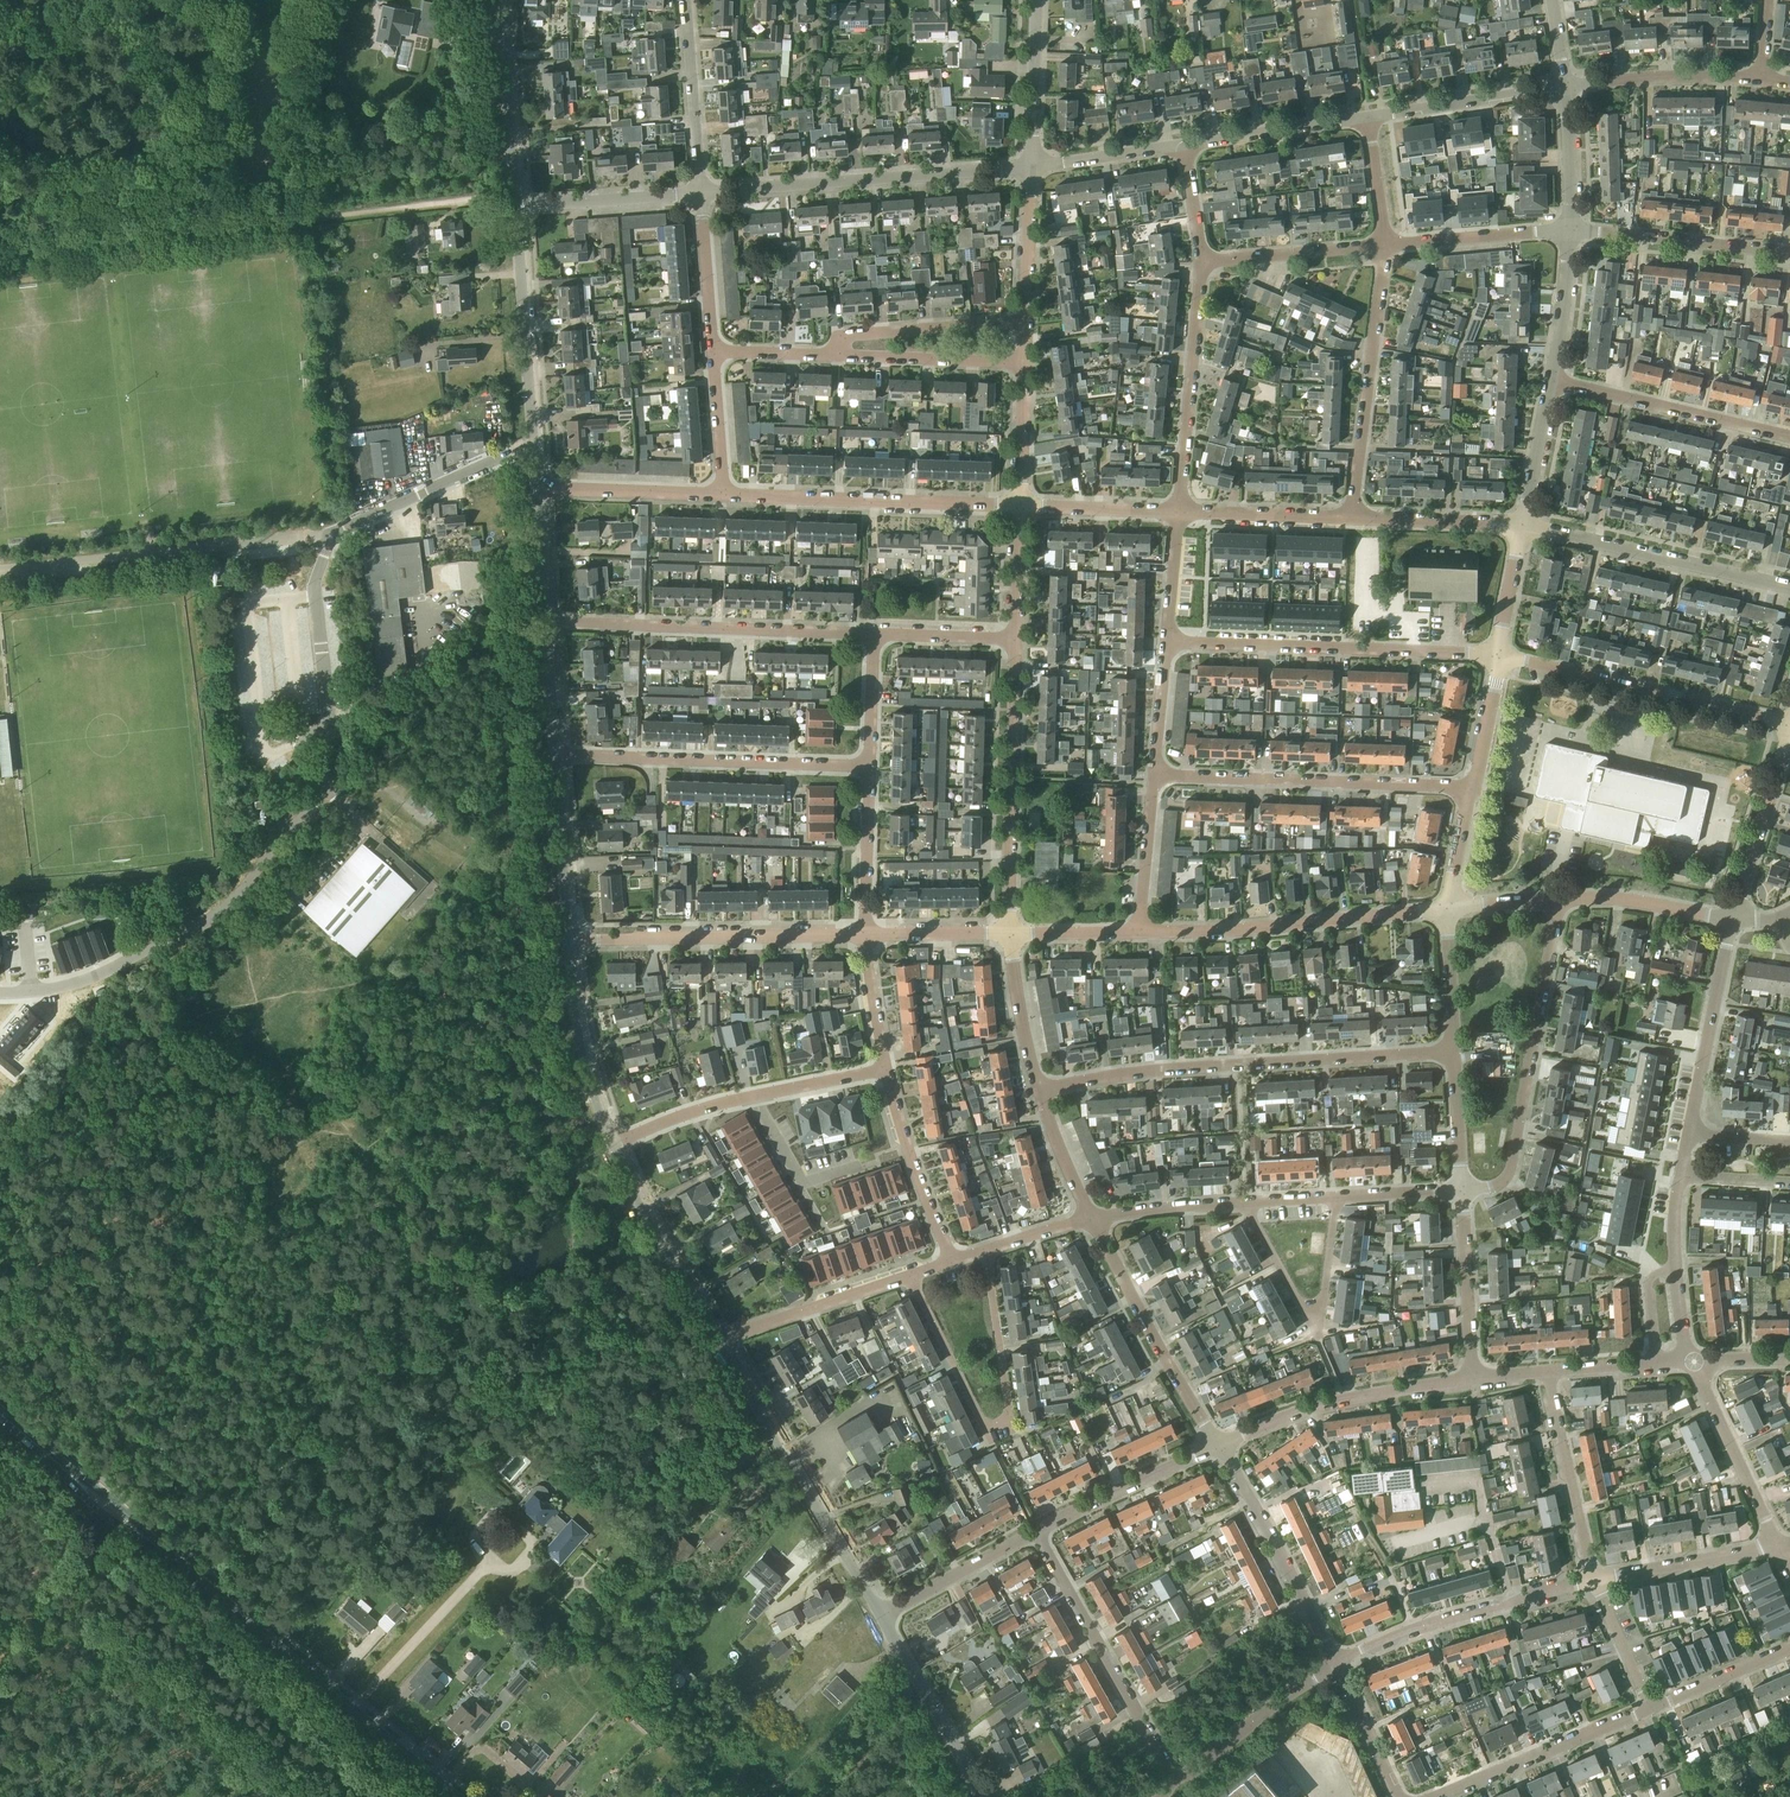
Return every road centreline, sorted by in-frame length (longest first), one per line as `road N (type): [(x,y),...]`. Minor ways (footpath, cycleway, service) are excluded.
road 1 (track): [(516,194),(0,242)]
road 2 (residential): [(1043,1089),(1137,1070),(1453,1053)]
road 3 (primary): [(453,1796),(140,1533)]
road 4 (residential): [(325,788),(237,898),(205,924),(98,976),(48,991),(0,991)]
road 5 (residential): [(906,1276),(975,1409),(998,1425),(1006,1400),(987,1250)]
road 6 (residential): [(699,194),(1030,168)]
road 7 (residential): [(1498,655),(1169,640)]
road 8 (residential): [(1462,1191),(1493,1187),(1510,1169),(1558,900)]
road 9 (residential): [(874,633),(549,621)]
road 10 (residential): [(883,1615),(719,1340)]
road 11 (residential): [(1470,787),(1155,774)]
road 12 (residential): [(867,769),(555,754)]
road 13 (residential): [(1024,365),(713,351)]
road 14 (residential): [(1139,932),(1446,910)]
road 15 (residential): [(1789,724),(1498,655)]
road 16 (residential): [(1009,935),(1016,638)]
road 17 (residential): [(1020,507),(724,496)]
road 18 (residential): [(571,941),(864,936)]
road 19 (residential): [(1174,1786),(1035,1531)]
road 20 (residential): [(1789,591),(1521,525)]
road 21 (residential): [(1351,519),(1384,245)]
road 22 (residential): [(1336,1665),(1412,1628),(1593,1582)]
road 23 (residential): [(1218,1446),(1316,1406),(1473,1378)]
road 24 (residential): [(1218,1446),(1092,1220)]
road 25 (residential): [(1177,513),(1201,265)]
road 26 (residential): [(1336,1665),(1218,1446)]
road 27 (residential): [(1244,1203),(1300,1305),(1312,1309),(1322,1301),(1336,1197)]
road 28 (residential): [(1789,440),(1550,380)]
road 29 (unclassified): [(299,743),(278,753),(262,742),(248,620),(261,603),(315,595)]
road 30 (residential): [(533,442),(516,206)]
road 31 (residential): [(1442,1796),(1651,1708)]
road 32 (residential): [(719,1340),(613,1143)]
road 33 (residential): [(1569,231),(1789,254)]
road 34 (residential): [(1690,1137),(1731,920)]
road 35 (unclassified): [(332,533),(533,442)]
road 36 (residential): [(1593,1582),(1547,1370)]
road 37 (residential): [(613,1143),(581,1050),(571,941)]
road 38 (residential): [(516,206),(500,0)]
road 39 (residential): [(982,1796),(883,1615)]
road 40 (residential): [(1777,1548),(1694,1361)]
road 41 (residential): [(952,1262),(902,1142),(884,1071)]
road 42 (residential): [(1174,1786),(1268,1707),(1336,1665)]
road 43 (residential): [(1035,1531),(1218,1446)]
road 44 (residential): [(1367,119),(1566,88)]
road 45 (residential): [(1731,920),(1789,730)]
road 46 (residential): [(719,1340),(906,1276)]
road 47 (residential): [(1024,365),(1030,168)]
road 48 (residential): [(699,194),(685,0)]
road 49 (residential): [(1566,88),(1760,79)]
road 50 (residential): [(571,941),(555,754)]
road 51 (residential): [(1473,1378),(1462,1191)]
road 52 (residential): [(1593,1582),(1777,1548)]
road 53 (residential): [(724,496),(537,490)]
road 54 (residential): [(1384,245),(1569,231)]
road 55 (residential): [(1184,145),(1367,119)]
road 56 (residential): [(1201,265),(1384,245)]
road 57 (residential): [(516,206),(699,194)]
road 58 (residential): [(1558,900),(1617,899),(1731,920)]
road 59 (residential): [(1351,519),(1177,513)]
road 60 (residential): [(883,1615),(1035,1531)]
road 61 (residential): [(1521,525),(1351,519)]
road 62 (residential): [(1030,168),(1037,0)]
road 63 (residential): [(864,936),(867,769)]
road 64 (unclassified): [(299,743),(329,722),(315,595)]
road 65 (residential): [(1139,932),(1155,774)]
road 66 (residential): [(1043,1089),(1009,935)]
road 67 (residential): [(713,351),(699,194)]
road 68 (residential): [(1177,513),(1020,507)]
road 69 (residential): [(1030,168),(1184,145)]
road 70 (residential): [(1092,1220),(1244,1203)]
road 71 (residential): [(613,1143),(757,1097)]
road 72 (residential): [(1651,1708),(1789,1647)]
road 73 (residential): [(1550,380),(1569,231)]
road 74 (residential): [(1521,525),(1550,380)]
road 75 (residential): [(724,496),(713,351)]
road 76 (residential): [(864,936),(1009,935)]
road 77 (residential): [(1397,1796),(1336,1665)]
road 78 (residential): [(1453,1053),(1446,910)]
road 79 (residential): [(1569,231),(1566,88)]
road 80 (residential): [(1016,638),(874,633)]
road 81 (residential): [(1020,507),(1024,365)]
road 82 (residential): [(1092,1220),(1043,1089)]
road 83 (residential): [(1651,1708),(1593,1582)]
road 84 (residential): [(1462,1191),(1453,1053)]
road 85 (residential): [(884,1071),(864,936)]
road 86 (residential): [(867,769),(874,633)]
road 87 (residential): [(1470,787),(1498,655)]
road 88 (residential): [(1155,774),(1169,640)]
road 89 (residential): [(555,754),(549,621)]
road 90 (unclassified): [(200,547),(332,533)]
road 91 (residential): [(1498,655),(1521,525)]
road 92 (residential): [(549,621),(537,490)]
road 93 (residential): [(1016,638),(1020,507)]
road 94 (residential): [(1009,935),(1139,932)]
road 95 (residential): [(757,1097),(884,1071)]
road 96 (residential): [(1169,640),(1177,513)]
road 97 (residential): [(1384,245),(1367,119)]
road 98 (residential): [(1336,1197),(1462,1191)]
road 99 (residential): [(1446,910),(1470,787)]
road 100 (residential): [(1201,265),(1184,145)]

